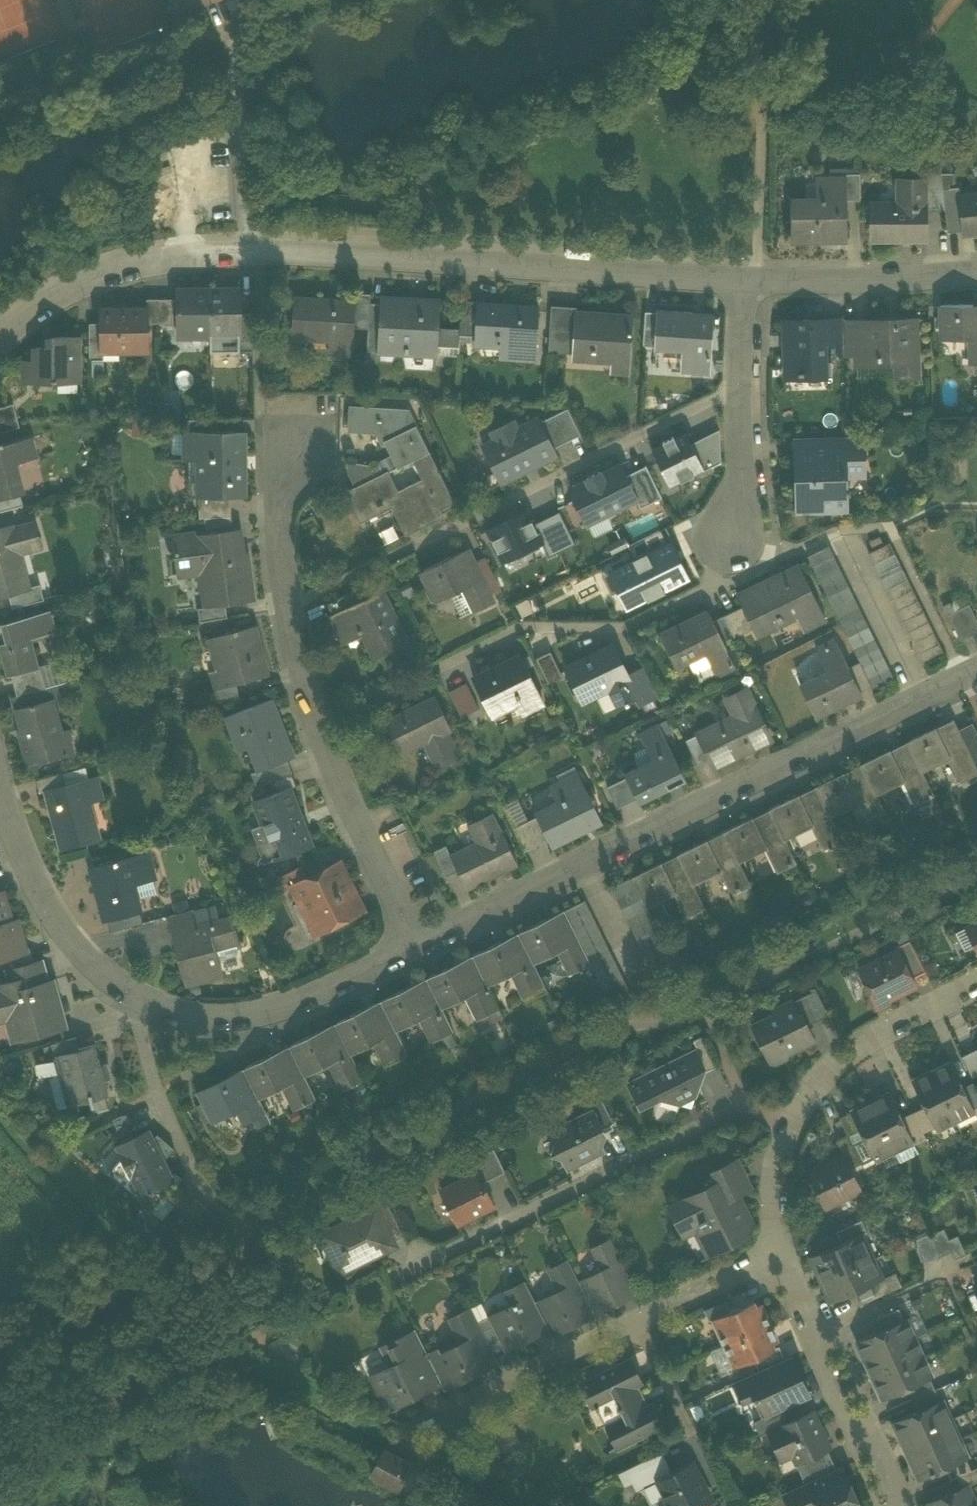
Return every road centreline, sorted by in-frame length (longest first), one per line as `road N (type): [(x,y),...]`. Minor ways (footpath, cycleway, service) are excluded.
road 1 (residential): [(0,339),(60,288),(132,261),(197,250),(747,281)]
road 2 (residential): [(976,676),(418,944)]
road 3 (residential): [(418,944),(258,1025),(186,1027),(99,978),(70,940),(36,880),(0,771)]
road 4 (residential): [(287,610),(742,382)]
road 5 (residential): [(310,728),(527,626),(625,627),(720,578),(738,538)]
road 6 (residential): [(786,1125),(747,1103),(402,1273)]
road 7 (residential): [(444,1423),(778,1261)]
road 8 (residential): [(976,985),(835,1058),(786,1125)]
road 9 (residential): [(418,944),(310,728)]
road 10 (residential): [(747,281),(976,273)]
road 11 (residential): [(815,1334),(891,1505)]
road 12 (residential): [(287,610),(279,503),(293,445)]
road 13 (residential): [(742,382),(738,538)]
road 14 (residential): [(815,1334),(942,1277)]
road 15 (residential): [(786,1125),(768,1202),(778,1261)]
road 16 (residential): [(310,728),(287,610)]

